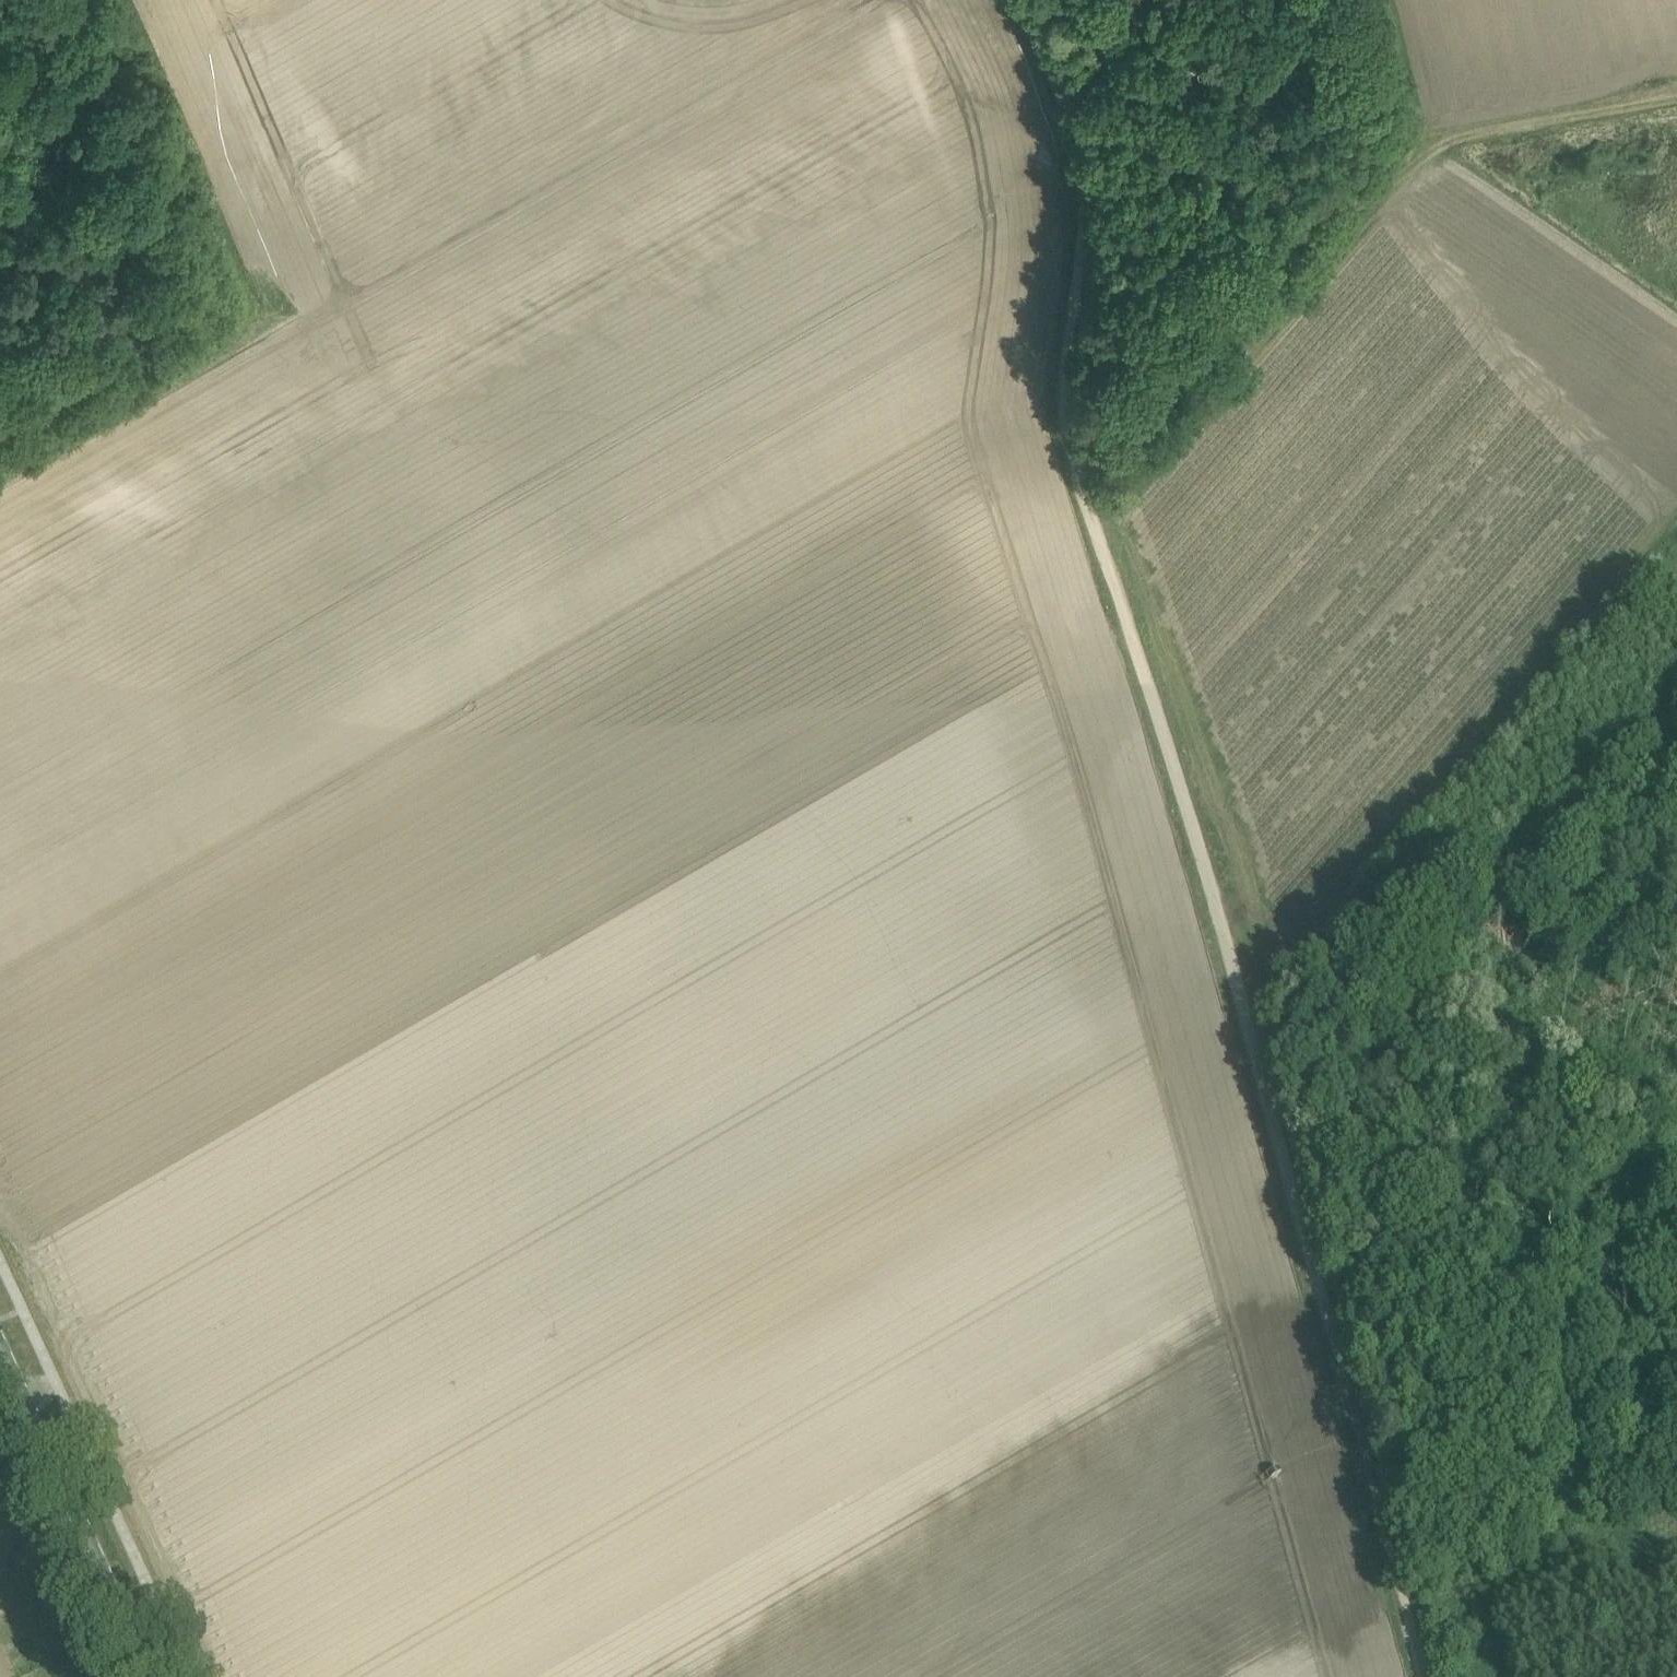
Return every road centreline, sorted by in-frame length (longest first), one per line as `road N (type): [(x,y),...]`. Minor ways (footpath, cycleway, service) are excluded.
road 1 (unclassified): [(1424,1676),(1330,1309),(1077,462)]
road 2 (track): [(1077,462),(1068,402),(1084,211),(1078,155),(1020,0)]
road 3 (primary): [(142,1676),(0,1365)]

